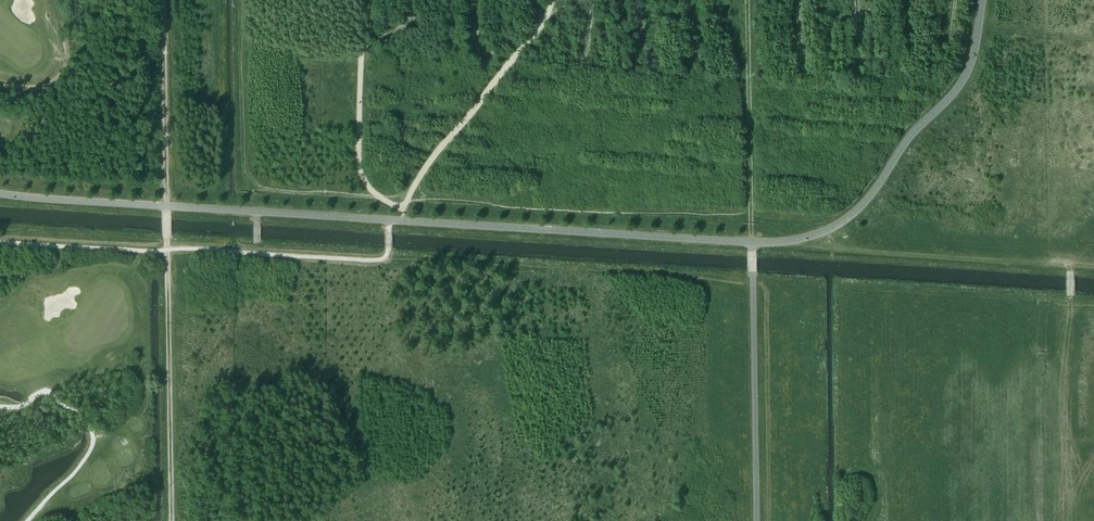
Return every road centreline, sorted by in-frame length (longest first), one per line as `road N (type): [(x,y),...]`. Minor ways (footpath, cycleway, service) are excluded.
road 1 (track): [(1070,265),(783,242)]
road 2 (track): [(171,520),(167,252)]
road 3 (track): [(517,0),(530,41),(748,81)]
road 4 (track): [(752,242),(747,0)]
road 5 (track): [(293,194),(254,184),(245,168),(241,0)]
road 6 (track): [(1067,520),(1071,296)]
road 7 (track): [(167,206),(164,0)]

